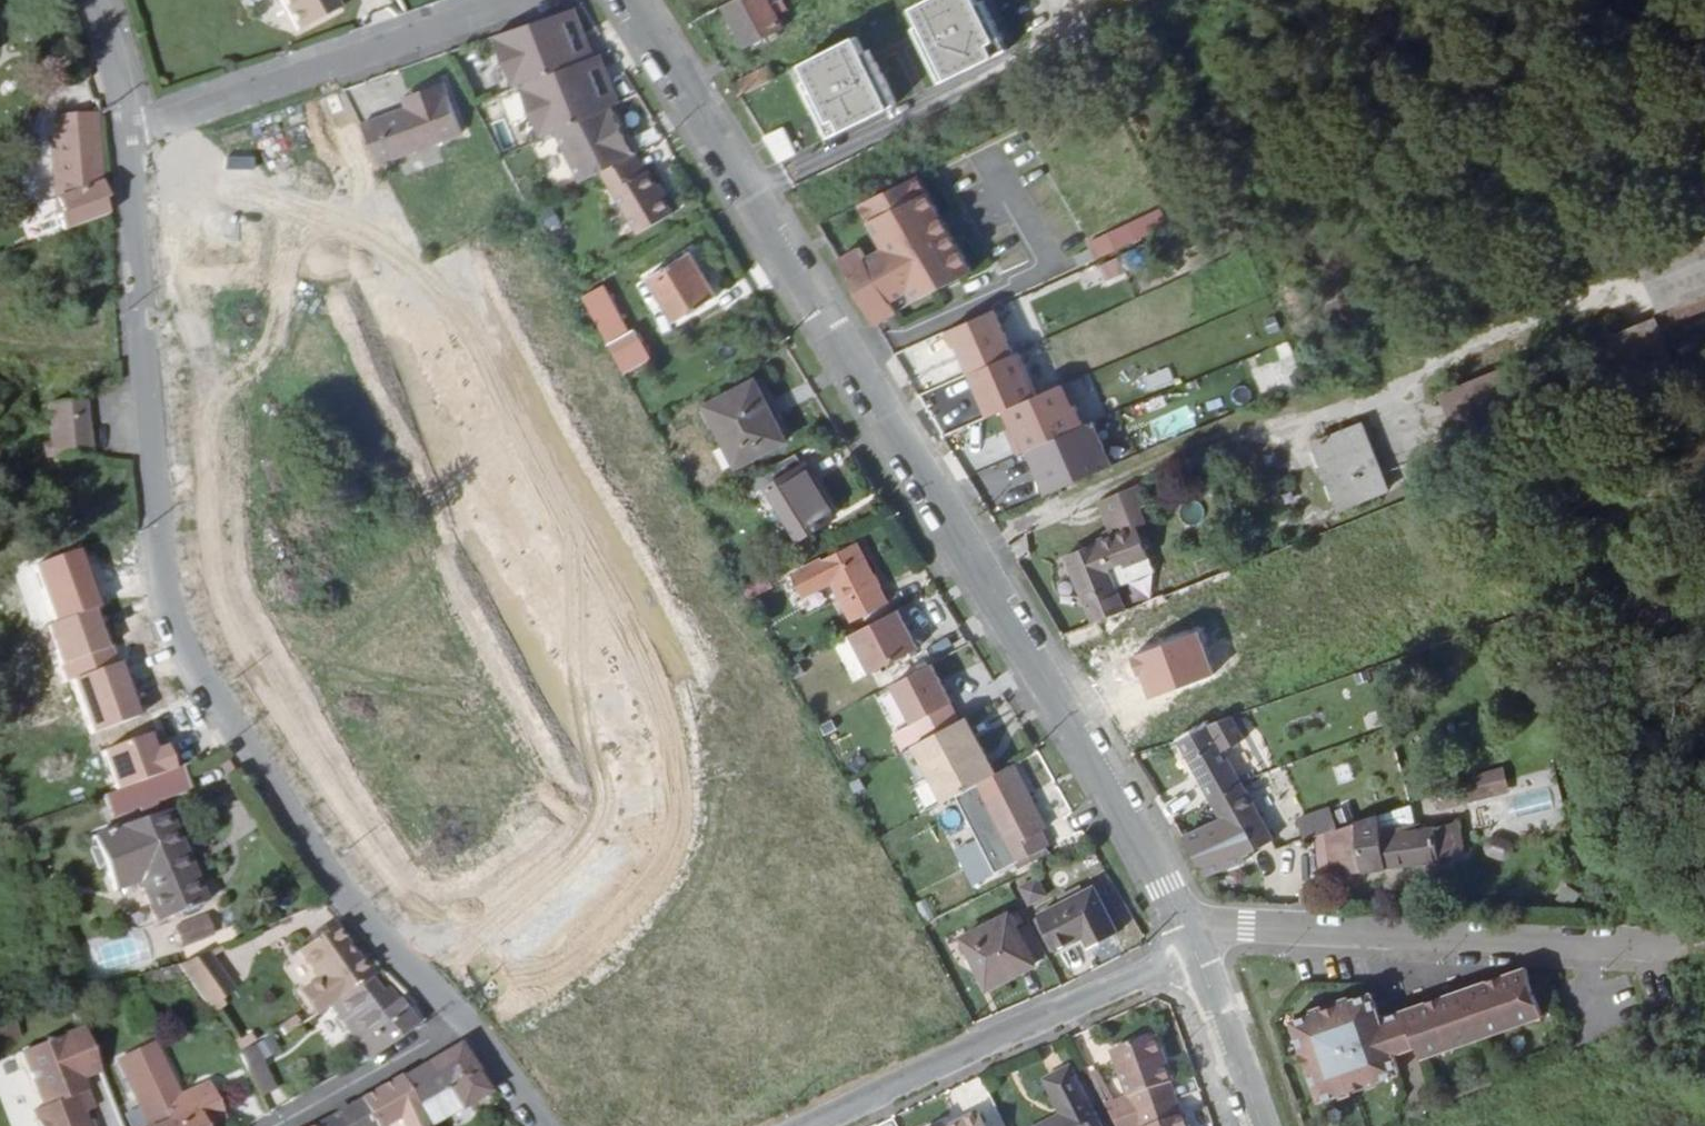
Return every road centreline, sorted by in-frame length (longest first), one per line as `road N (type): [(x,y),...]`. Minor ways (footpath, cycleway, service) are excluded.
road 1 (residential): [(1193,949),(1097,762),(628,0)]
road 2 (residential): [(459,1020),(360,917),(175,622),(161,549),(125,132)]
road 3 (residential): [(1677,946),(1247,926),(1226,927),(1193,949)]
road 4 (residential): [(1193,949),(808,1125)]
road 5 (residential): [(522,0),(125,132)]
road 6 (residential): [(268,1125),(459,1020)]
road 7 (residential): [(1261,1125),(1193,949)]
road 8 (residential): [(125,132),(94,0)]
road 9 (residential): [(542,1125),(459,1020)]

